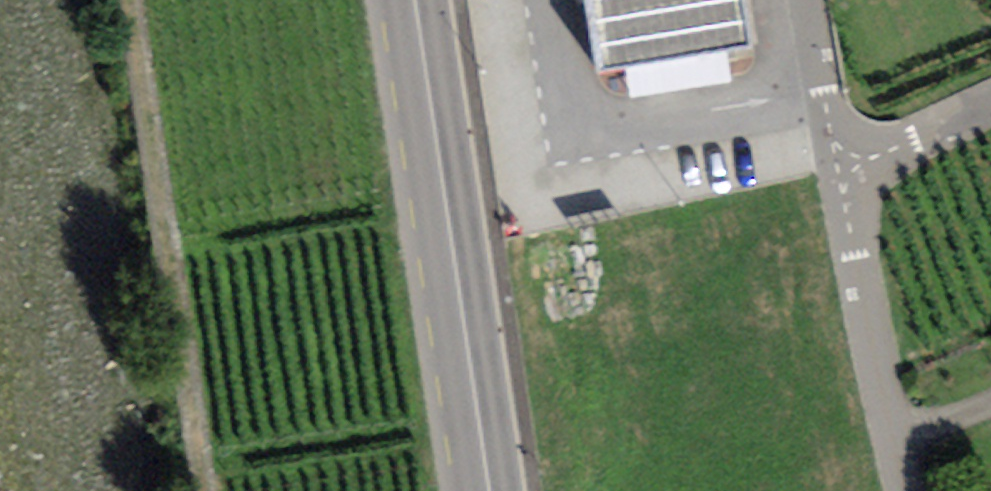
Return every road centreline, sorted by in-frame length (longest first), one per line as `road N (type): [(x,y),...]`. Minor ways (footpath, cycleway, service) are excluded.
road 1 (track): [(206,490),(132,0)]
road 2 (secondary): [(410,0),(484,490)]
road 3 (residential): [(836,170),(902,490)]
road 4 (residential): [(806,0),(836,170)]
road 5 (residential): [(990,99),(836,170)]

